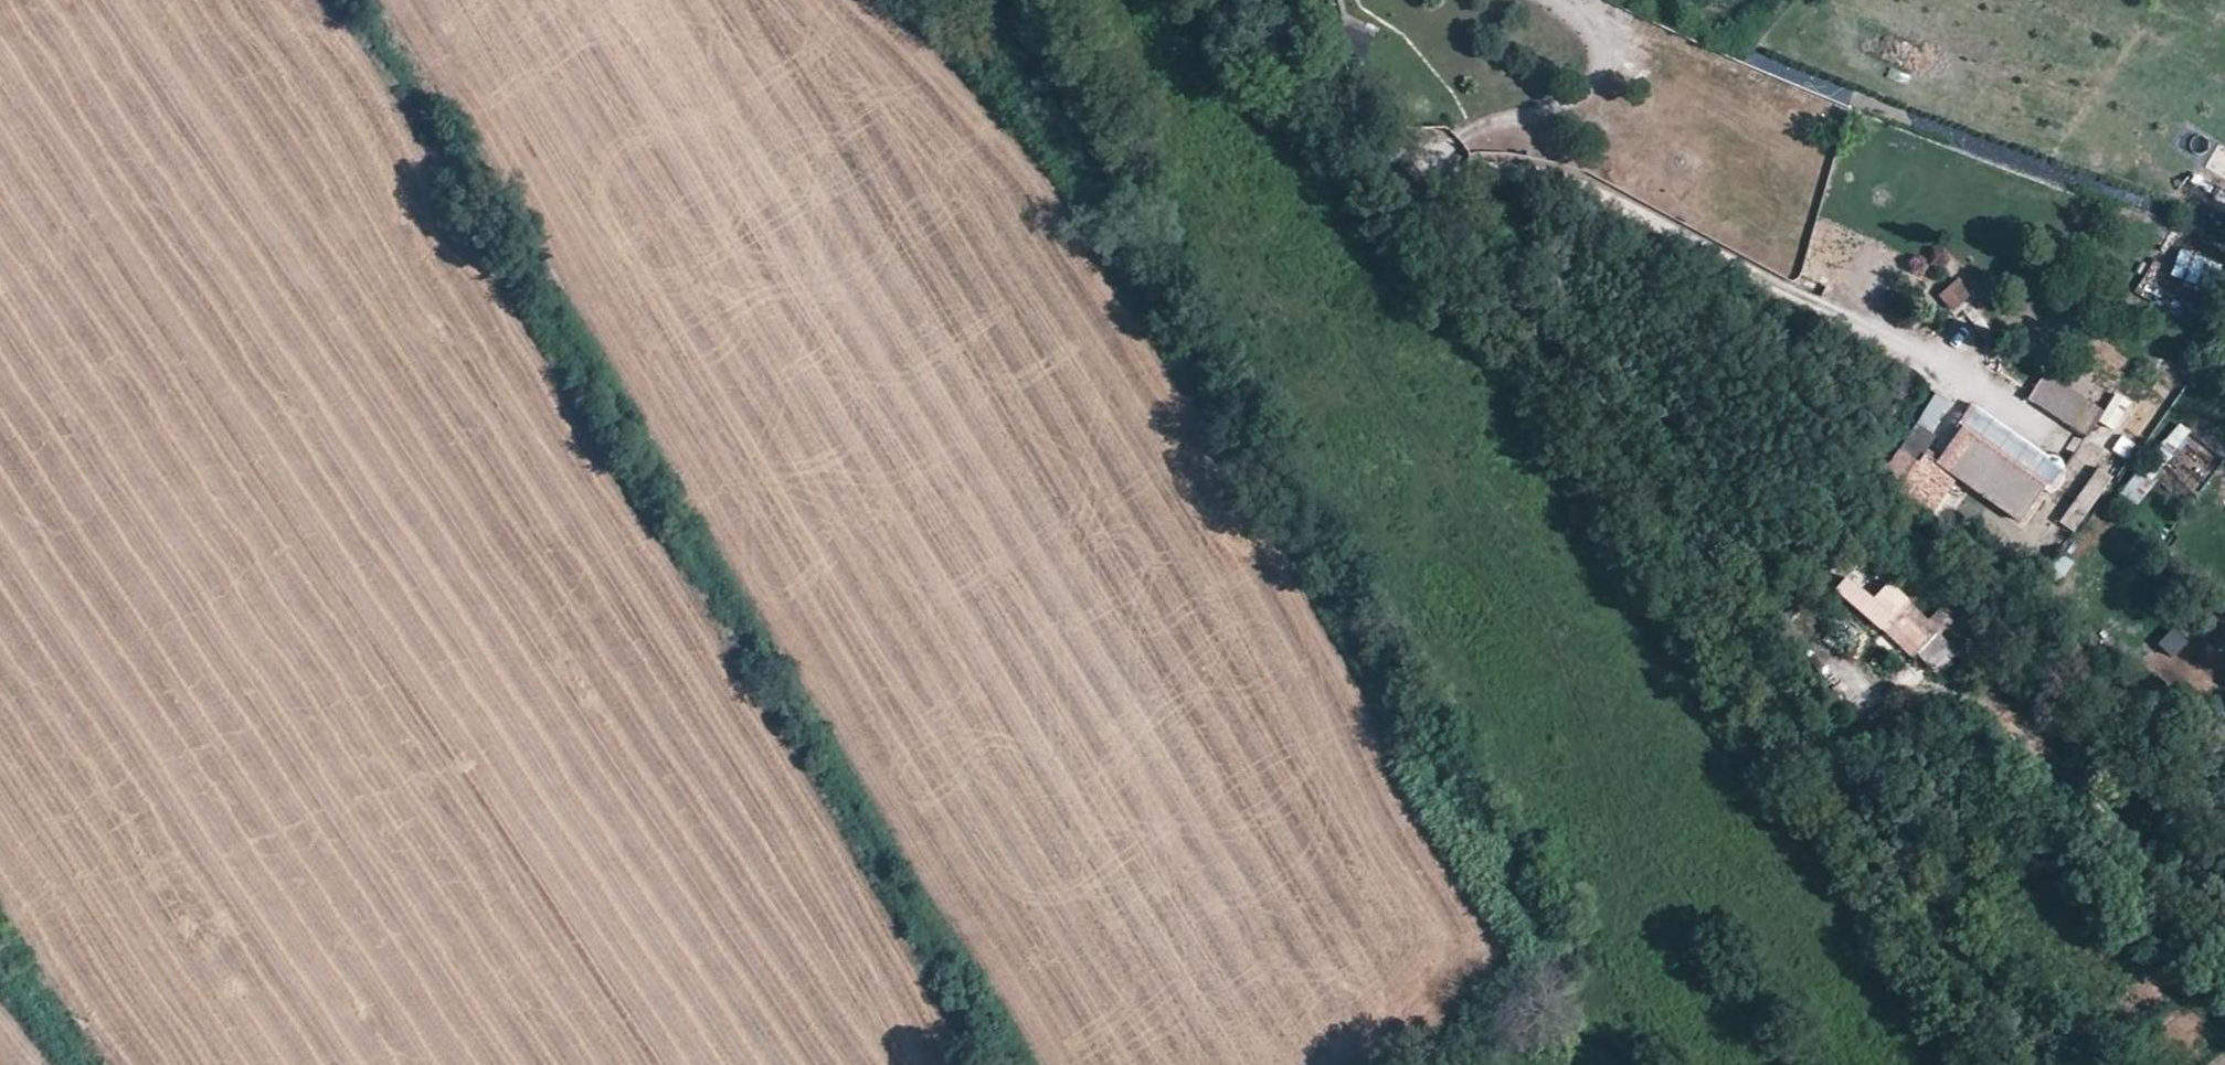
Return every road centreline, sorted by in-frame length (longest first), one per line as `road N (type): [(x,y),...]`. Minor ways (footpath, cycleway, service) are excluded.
road 1 (unclassified): [(1254,0),(1268,37),(1320,107),(1457,232),(1552,360),(2038,1064)]

